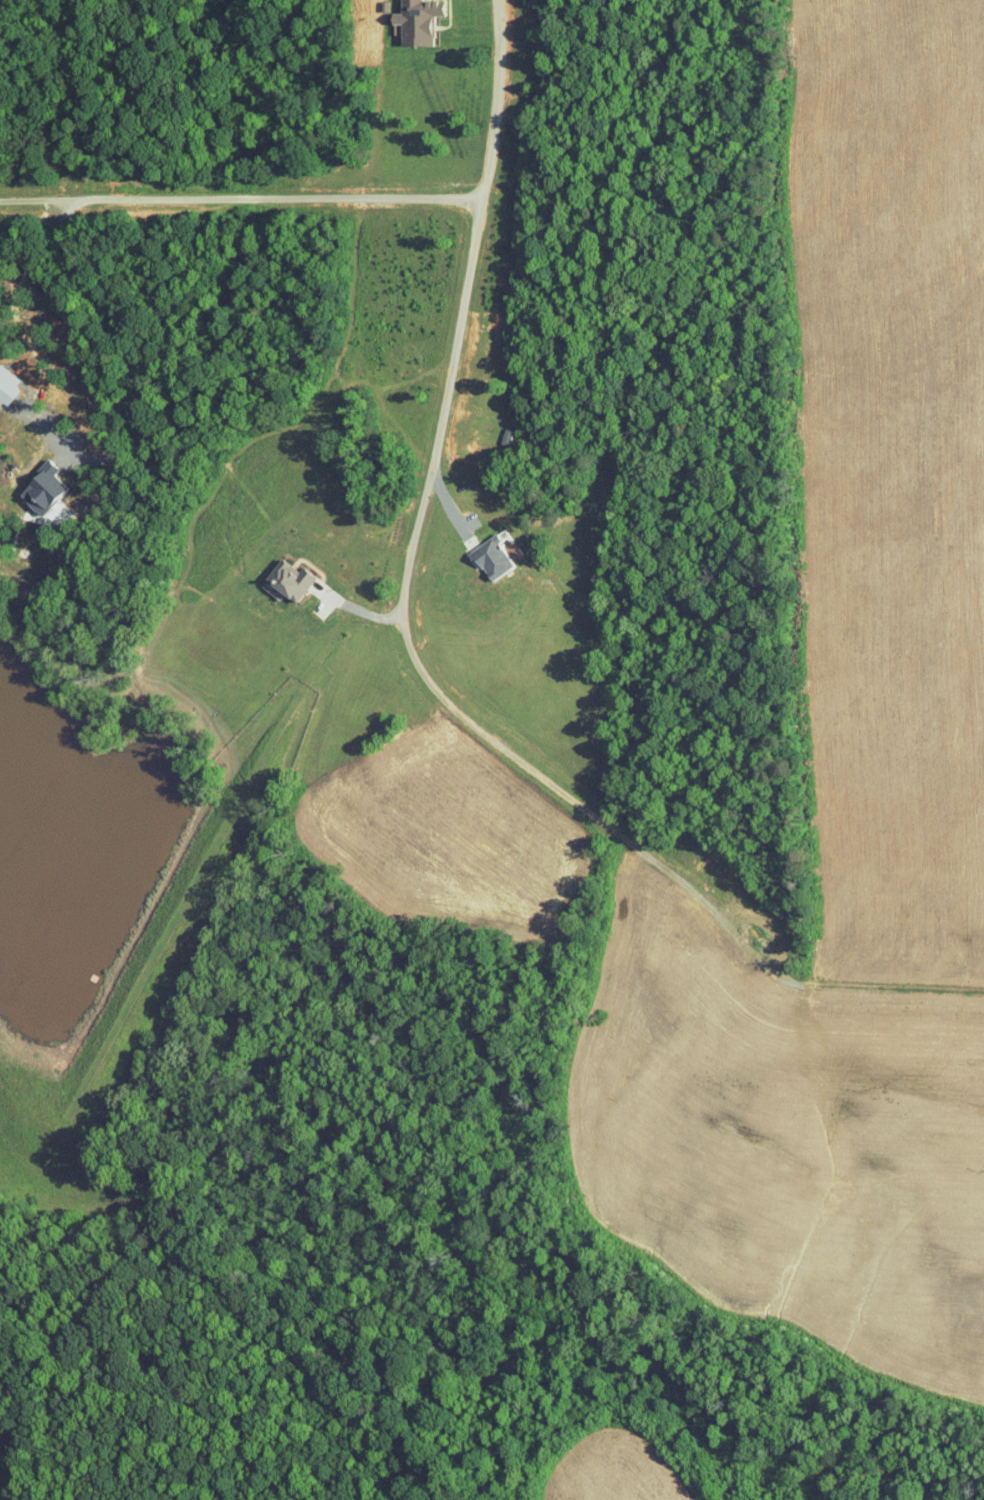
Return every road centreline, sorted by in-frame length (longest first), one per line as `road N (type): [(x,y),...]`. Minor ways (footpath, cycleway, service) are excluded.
road 1 (residential): [(494,0),(487,153),(465,192),(388,613),(412,672),(455,712),(760,950)]

